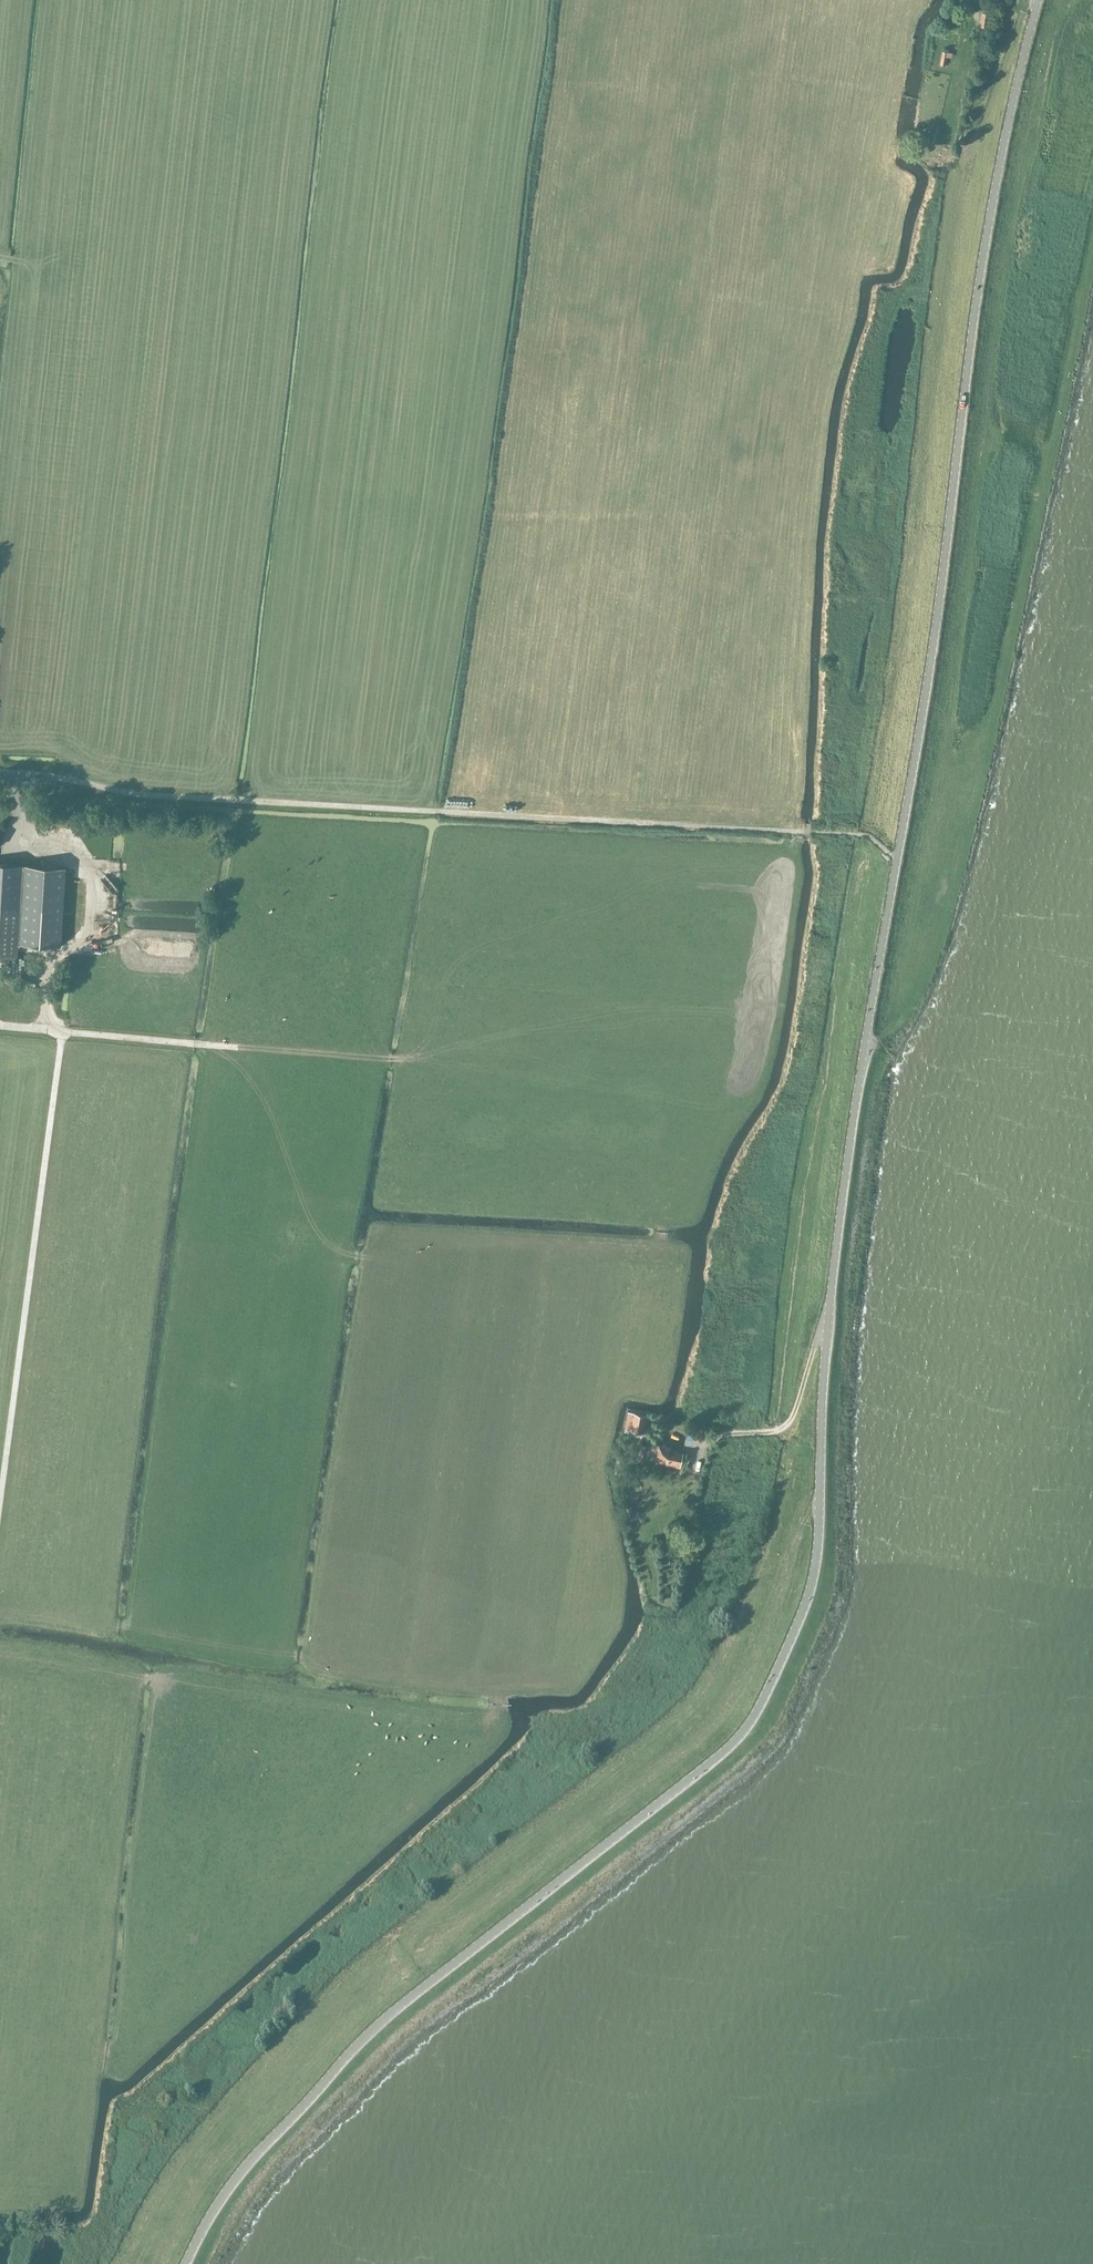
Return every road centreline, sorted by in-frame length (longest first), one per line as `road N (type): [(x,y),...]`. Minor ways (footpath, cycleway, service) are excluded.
road 1 (tertiary): [(186,2263),(240,2174),(373,2030),(739,1737),(765,1700),(811,1593),(850,1152),(934,652),(982,262),(1036,0)]
road 2 (track): [(0,1508),(64,1032),(47,1005),(53,955),(95,939),(98,884),(61,844),(21,828),(19,777)]
road 3 (track): [(964,157),(1031,0)]

